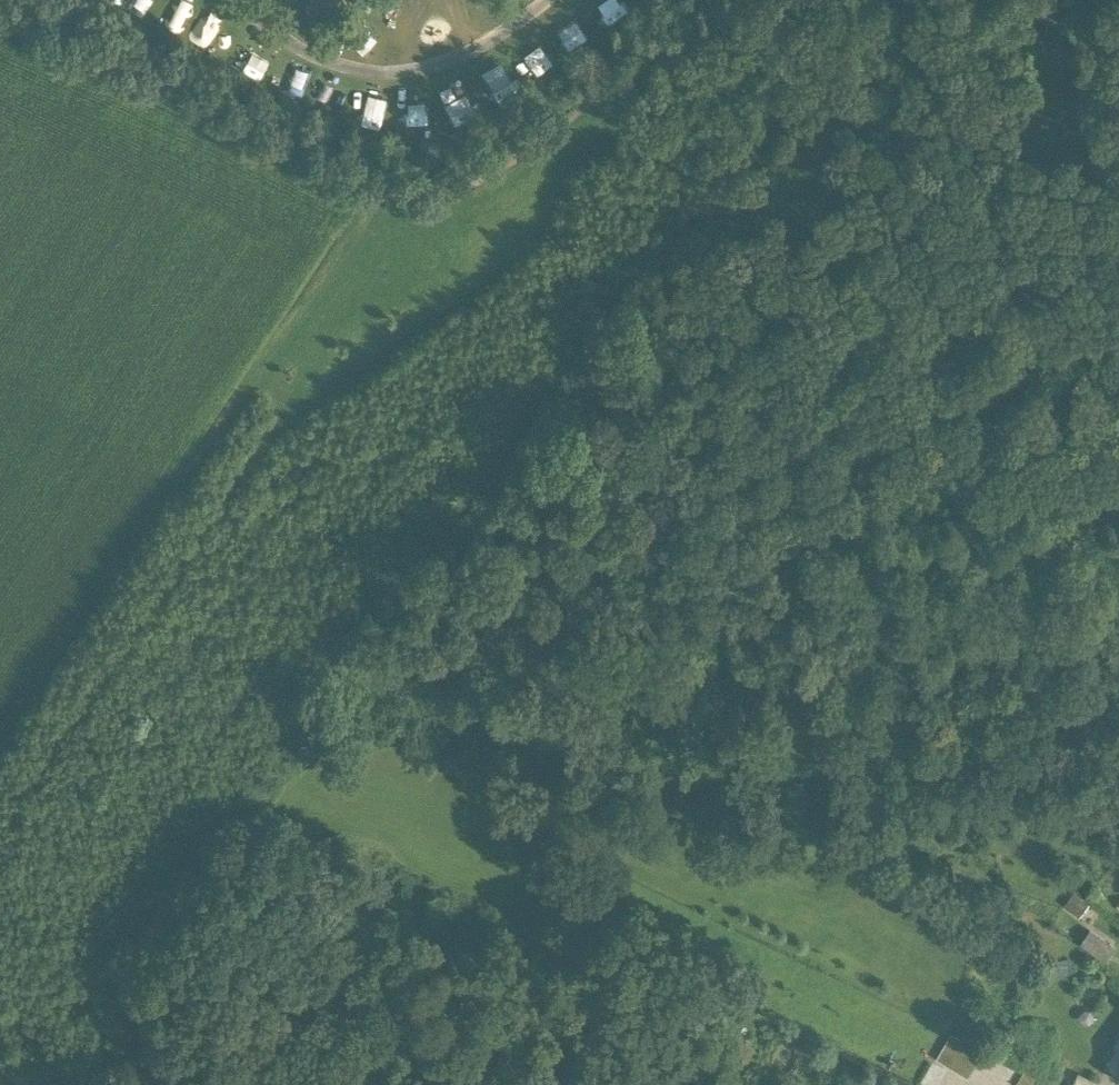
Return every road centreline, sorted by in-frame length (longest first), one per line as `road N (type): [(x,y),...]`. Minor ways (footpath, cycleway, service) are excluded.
road 1 (track): [(718,0),(506,169),(423,199),(370,195),(328,178),(0,22)]

